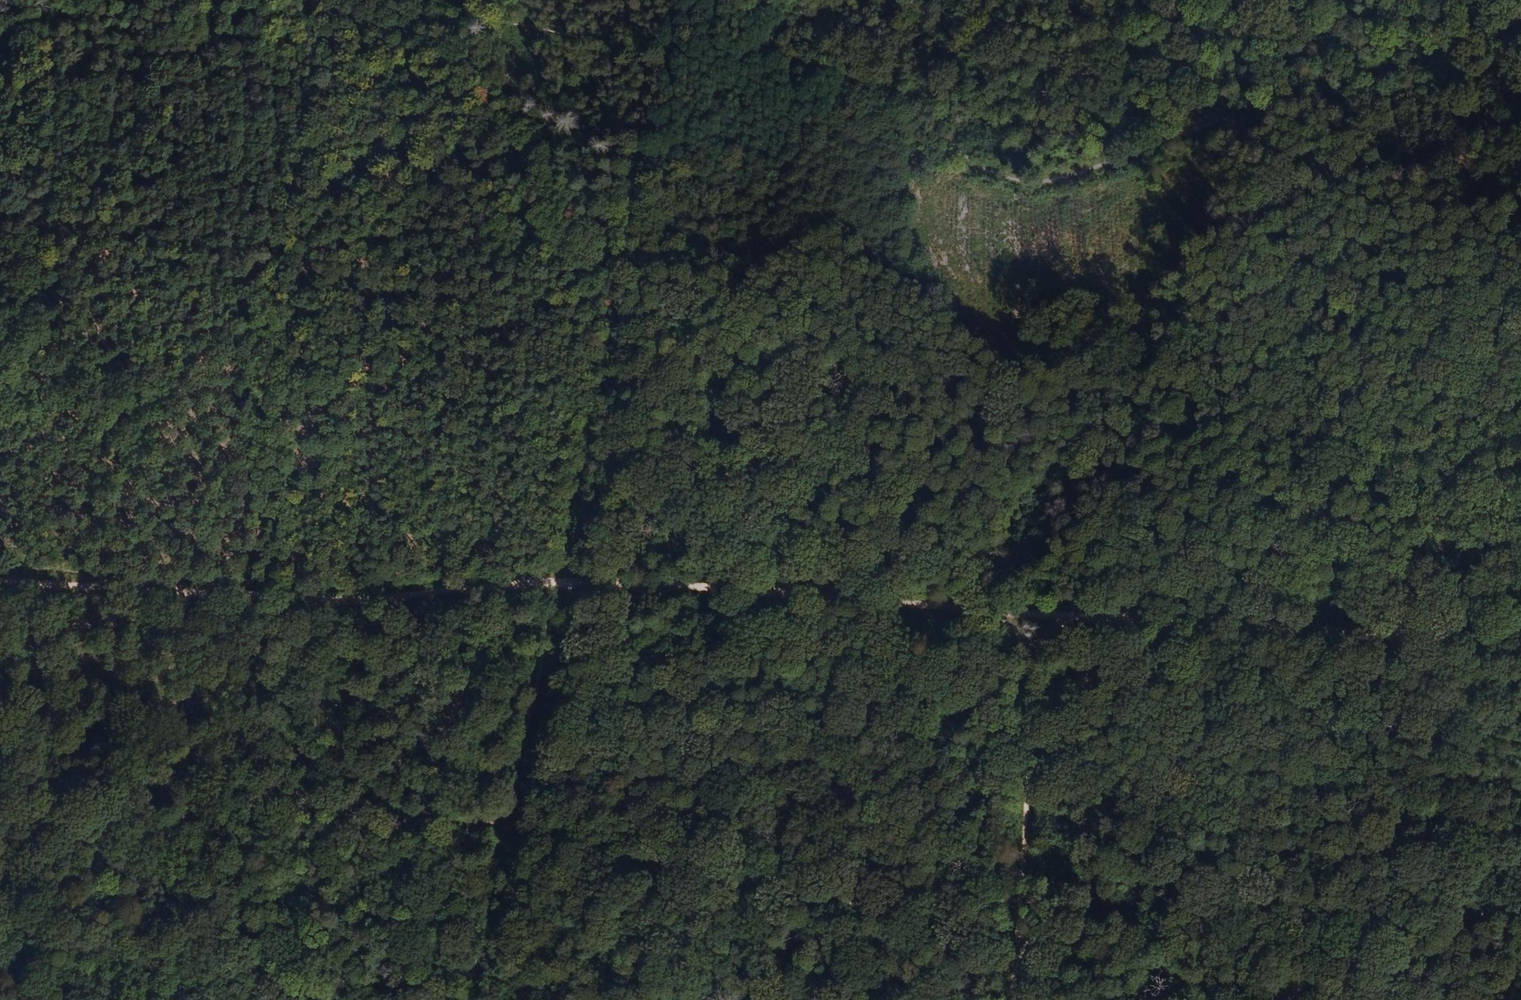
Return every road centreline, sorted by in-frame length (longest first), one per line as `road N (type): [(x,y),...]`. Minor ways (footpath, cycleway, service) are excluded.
road 1 (track): [(0,574),(254,602),(559,583),(987,605)]
road 2 (track): [(1087,610),(1520,639)]
road 3 (track): [(1011,999),(1038,659)]

